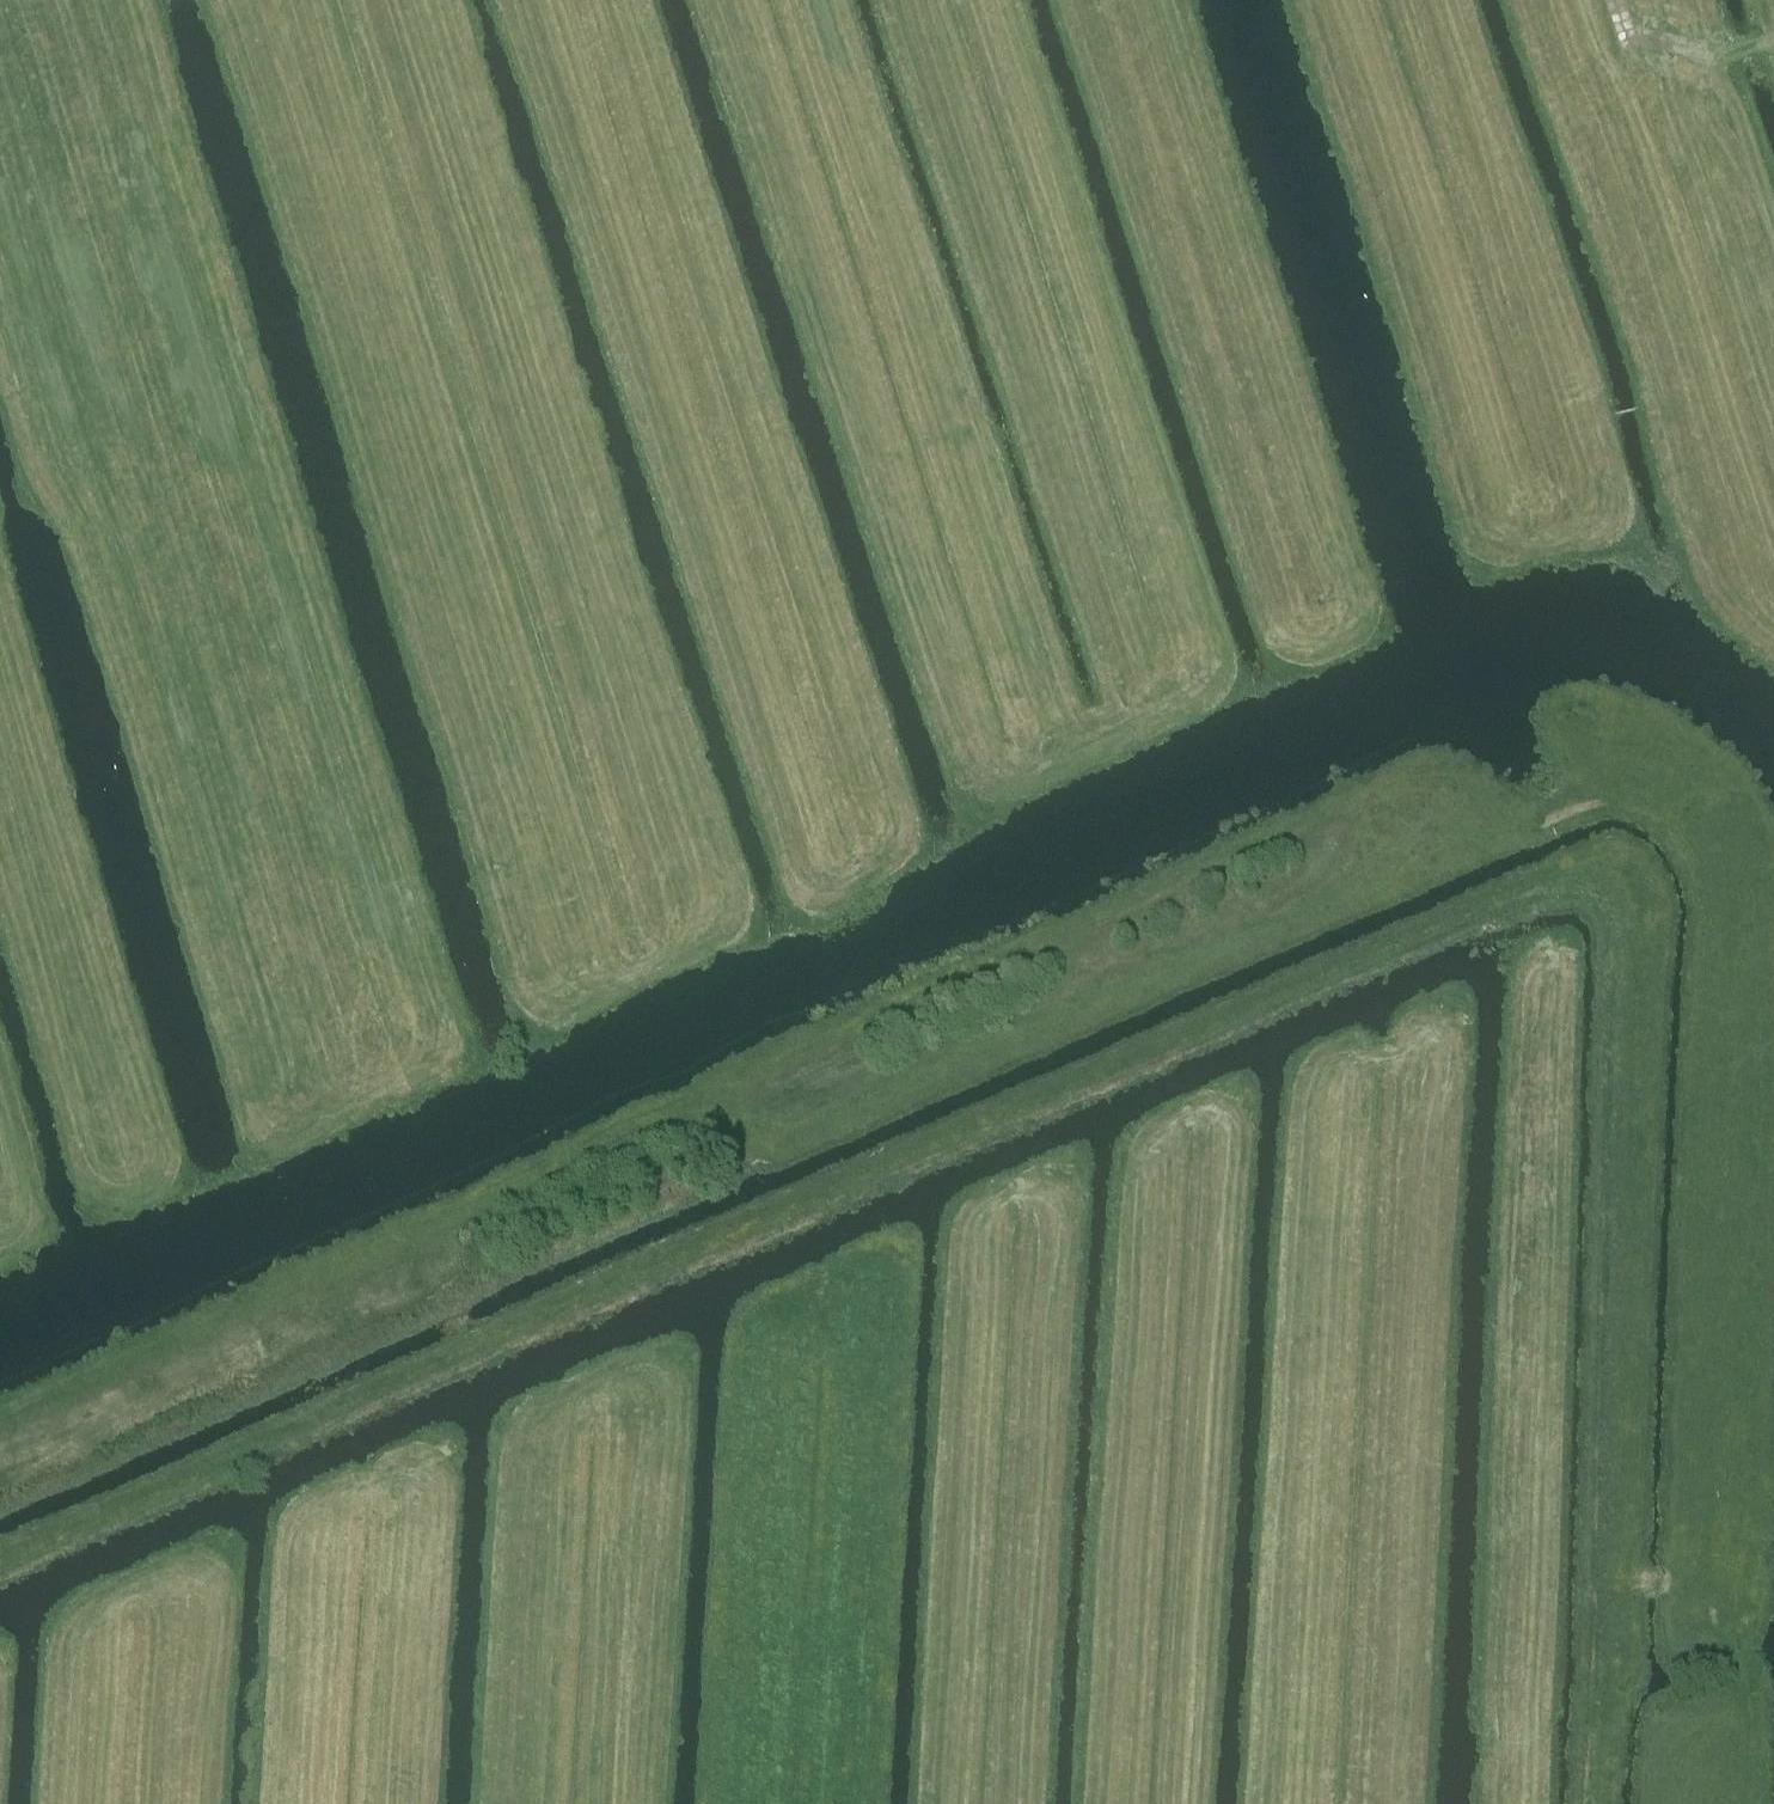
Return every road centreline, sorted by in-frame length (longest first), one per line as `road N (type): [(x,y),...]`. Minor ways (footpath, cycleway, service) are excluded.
road 1 (track): [(0,1568),(1597,874),(1647,897),(1600,1803)]
road 2 (track): [(1773,188),(1740,79),(1713,52),(1626,36),(1614,0)]

